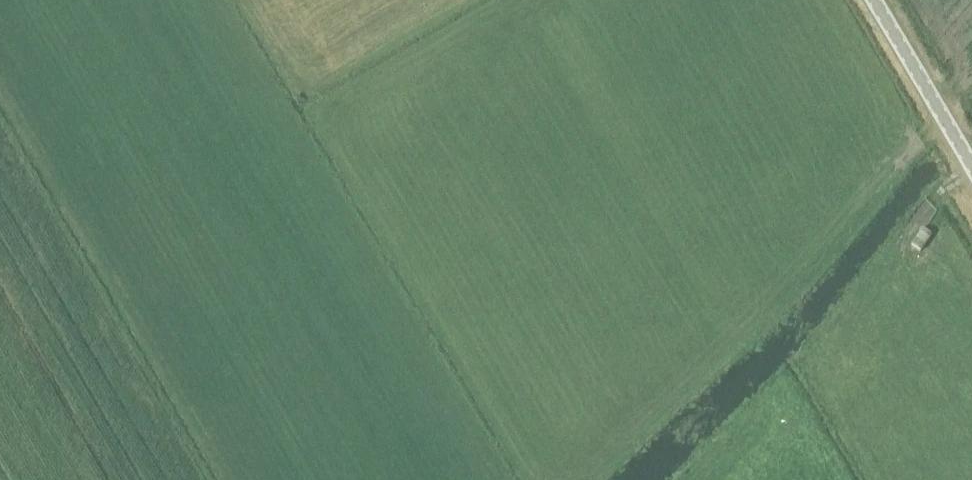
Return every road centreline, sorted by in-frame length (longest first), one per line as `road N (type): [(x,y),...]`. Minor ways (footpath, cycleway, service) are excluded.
road 1 (unclassified): [(971,167),(874,0)]

